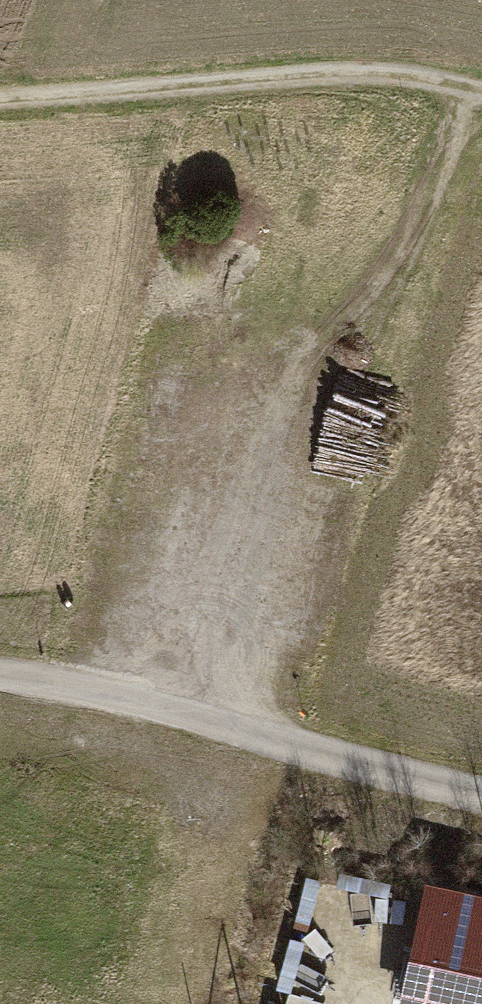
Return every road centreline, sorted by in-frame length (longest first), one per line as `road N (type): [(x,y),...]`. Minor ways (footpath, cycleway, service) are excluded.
road 1 (track): [(481,105),(402,264),(277,587),(234,732)]
road 2 (track): [(0,100),(367,71),(481,90)]
road 3 (residential): [(0,681),(234,732)]

